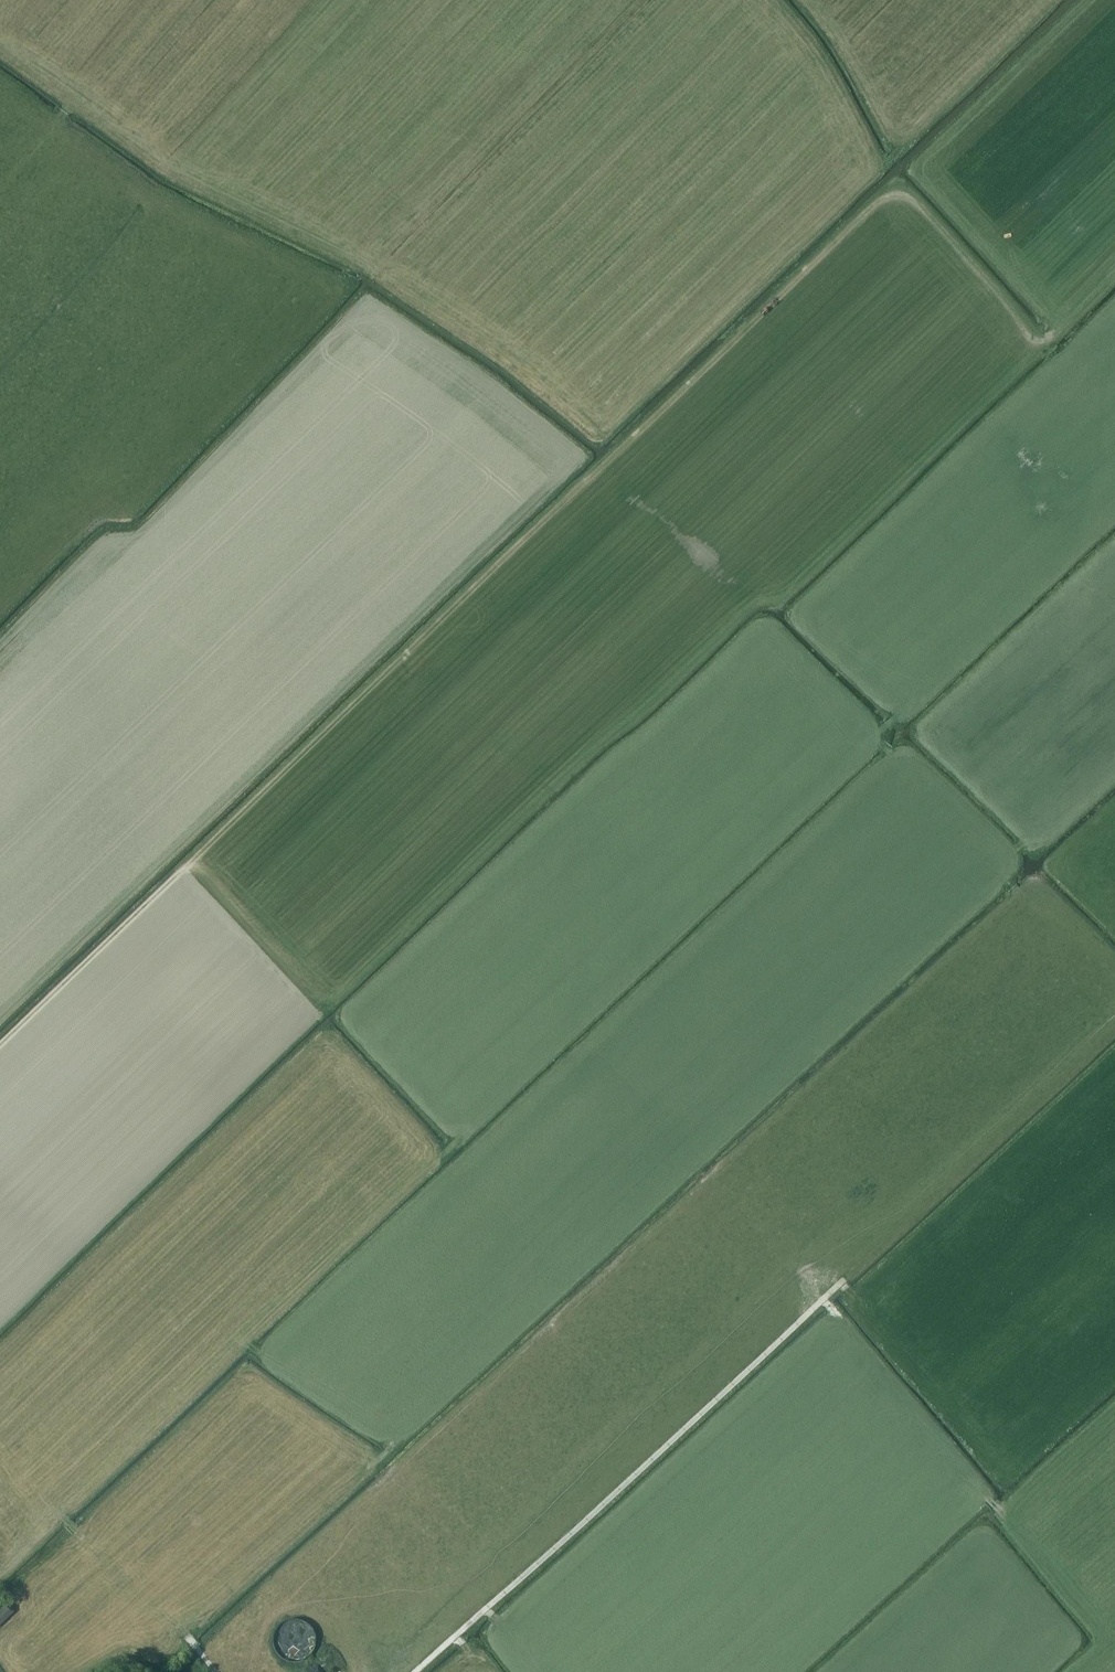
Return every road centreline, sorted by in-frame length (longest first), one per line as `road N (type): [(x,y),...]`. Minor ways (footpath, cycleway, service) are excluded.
road 1 (track): [(418,1671),(1114,1034)]
road 2 (track): [(822,1304),(1001,1512)]

